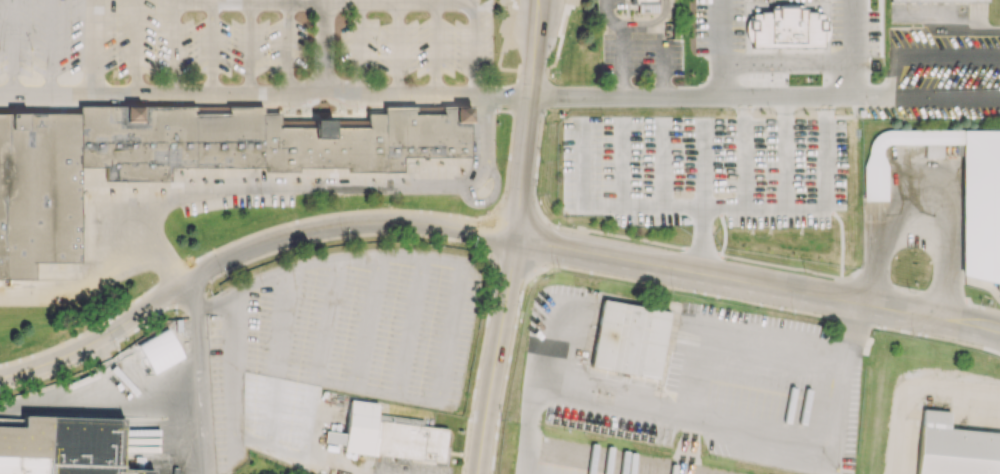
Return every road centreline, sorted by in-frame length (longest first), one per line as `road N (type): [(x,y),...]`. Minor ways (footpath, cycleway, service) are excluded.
road 1 (tertiary): [(517,238),(419,223),(297,234),(219,263),(80,350),(0,377)]
road 2 (tertiary): [(999,335),(696,273)]
road 3 (tertiary): [(541,0),(517,238)]
road 4 (tertiary): [(517,238),(480,473)]
road 5 (tertiary): [(696,273),(517,238)]

